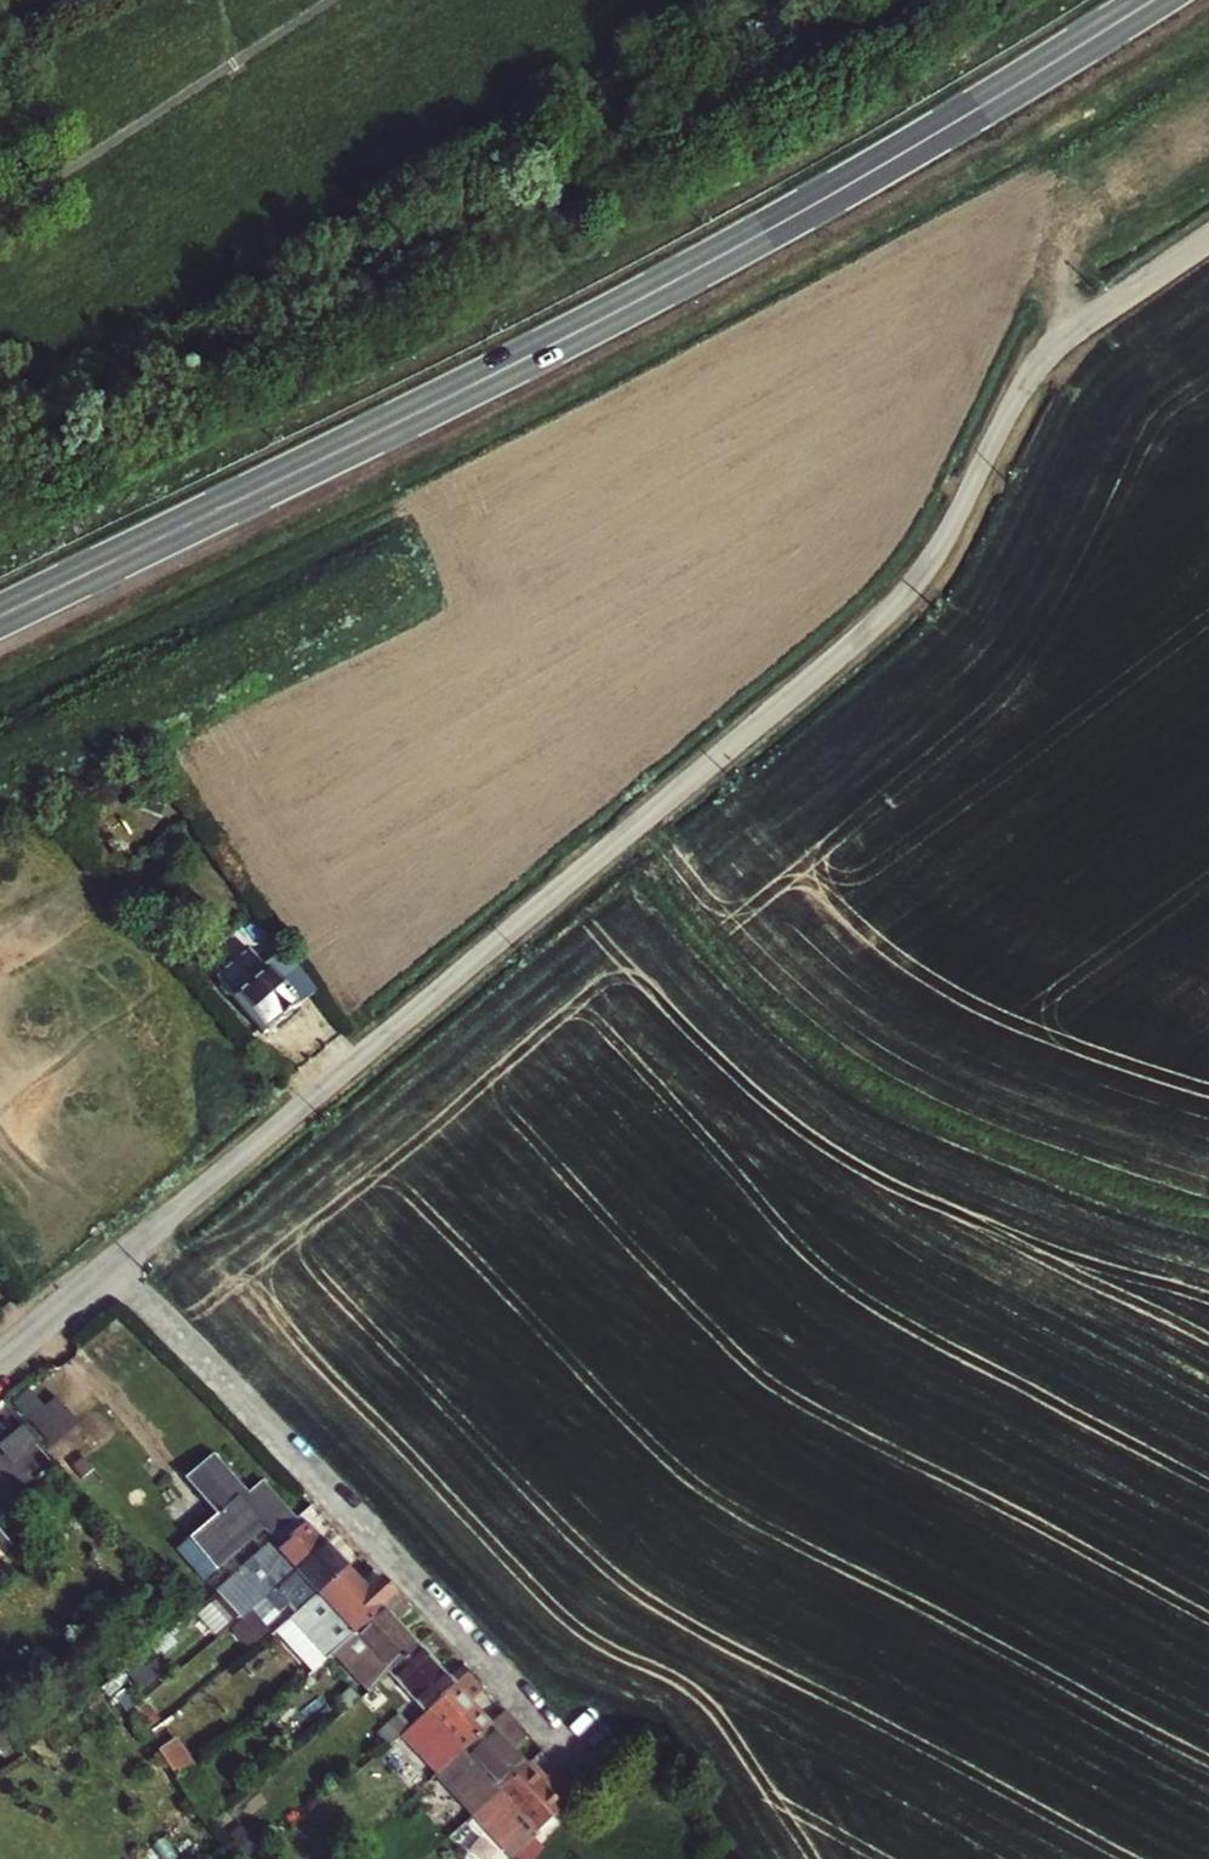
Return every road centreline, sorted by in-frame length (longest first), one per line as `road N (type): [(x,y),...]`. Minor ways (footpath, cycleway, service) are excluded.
road 1 (residential): [(1208,238),(1042,360),(936,555),(873,627),(114,1268)]
road 2 (trunk): [(1158,0),(766,234),(0,619)]
road 3 (residential): [(114,1268),(607,1789)]
road 4 (residential): [(114,1268),(0,1364)]

